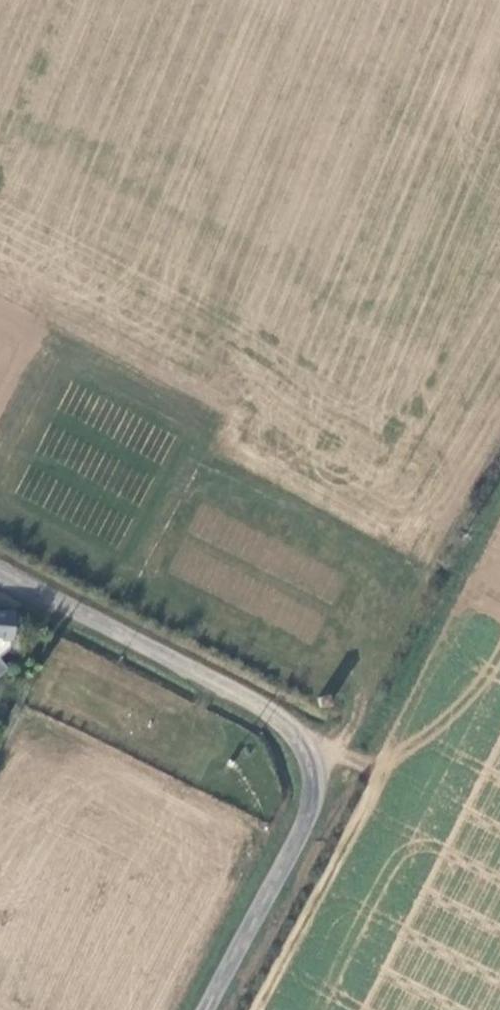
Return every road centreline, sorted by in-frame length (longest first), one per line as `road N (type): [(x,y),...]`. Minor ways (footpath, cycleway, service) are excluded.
road 1 (unclassified): [(204,1009),(307,814),(312,778),(302,741),(281,717),(0,571)]

